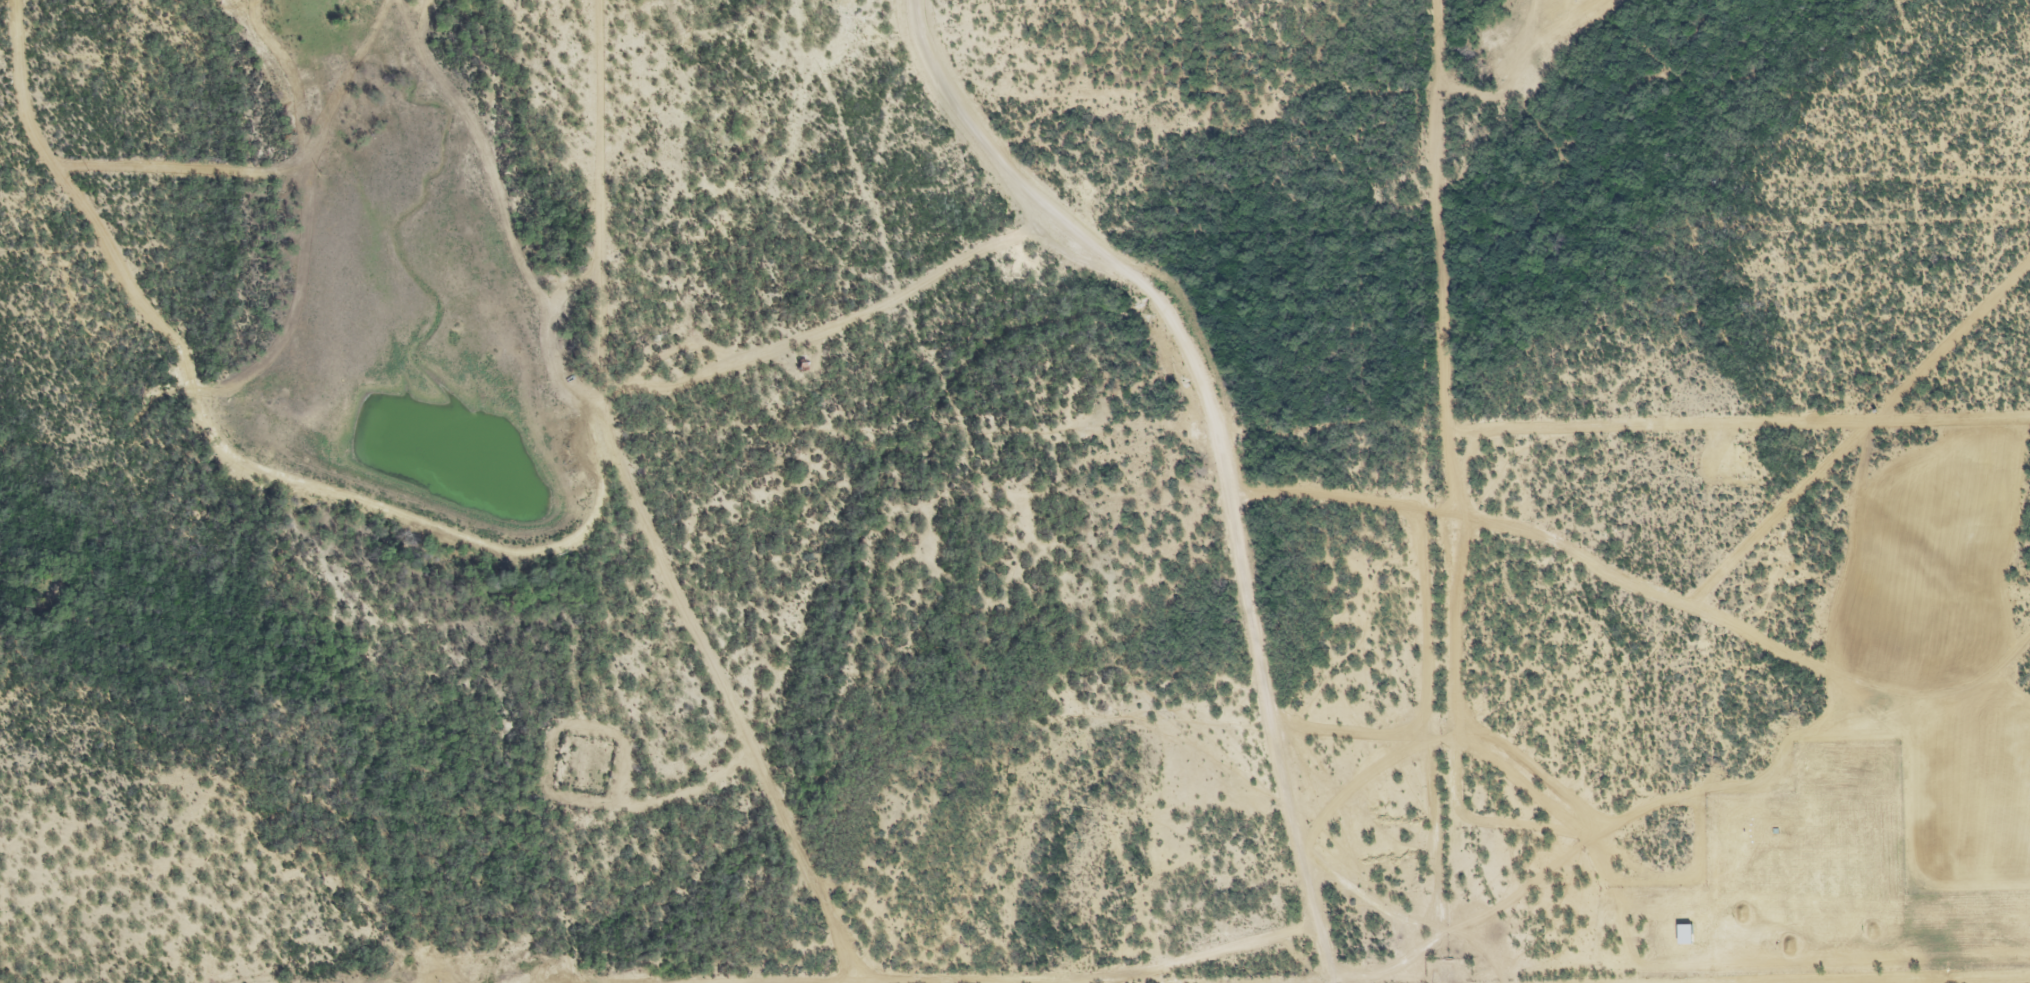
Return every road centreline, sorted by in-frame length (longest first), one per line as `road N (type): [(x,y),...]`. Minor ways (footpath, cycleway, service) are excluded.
road 1 (track): [(2029,626),(1994,653),(1959,665),(1914,663),(1291,468),(1257,445),(1197,294),(1152,254),(1038,213),(933,223),(736,315),(702,315),(668,267),(691,174),(715,0)]
road 2 (track): [(1038,213),(1004,108),(955,40),(946,0)]

